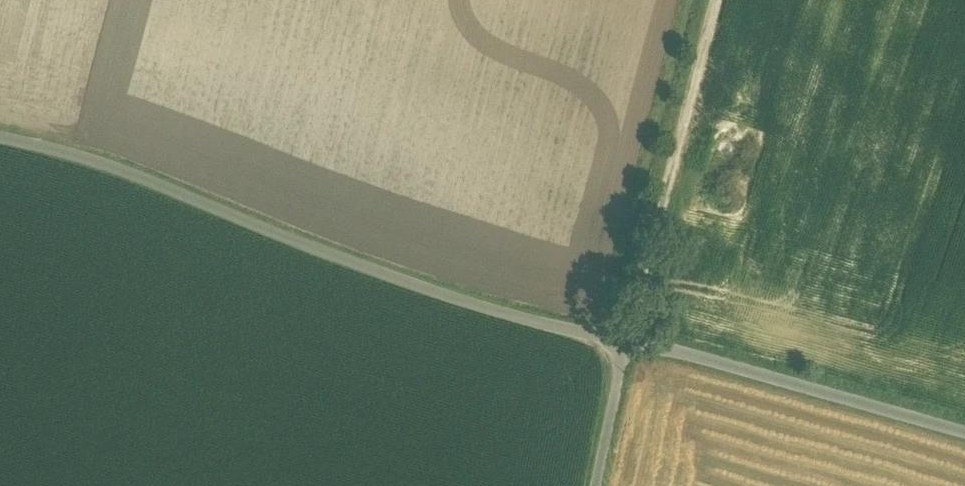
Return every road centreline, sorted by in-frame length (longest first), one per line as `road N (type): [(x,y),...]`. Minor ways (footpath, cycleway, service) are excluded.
road 1 (residential): [(0,127),(71,141),(441,282),(629,325),(964,424)]
road 2 (track): [(715,0),(629,325)]

